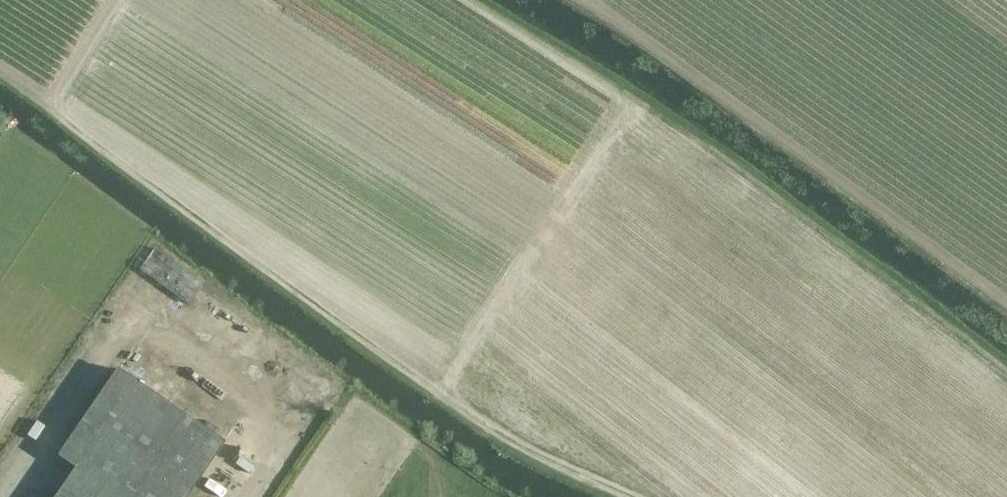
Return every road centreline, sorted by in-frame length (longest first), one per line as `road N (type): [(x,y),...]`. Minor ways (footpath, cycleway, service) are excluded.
road 1 (track): [(1006,304),(663,42),(593,0)]

